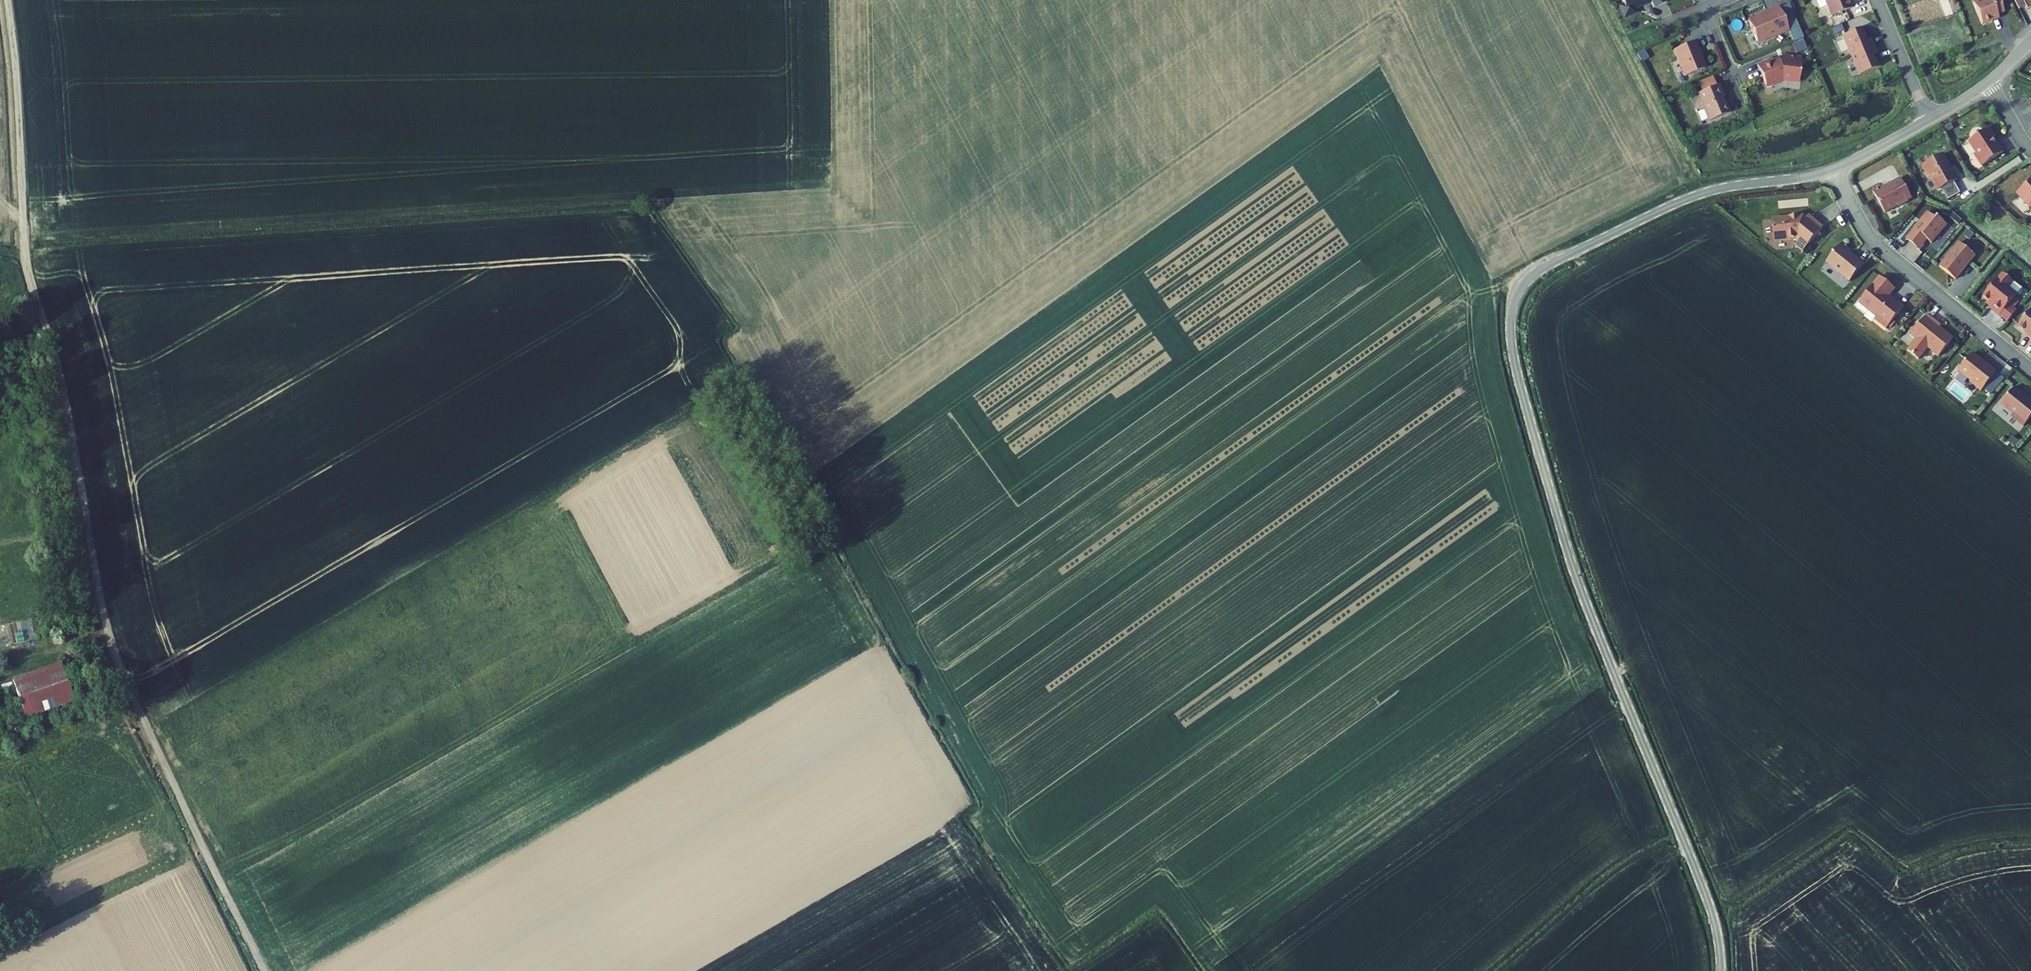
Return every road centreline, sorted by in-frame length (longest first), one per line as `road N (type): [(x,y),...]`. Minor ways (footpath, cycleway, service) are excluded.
road 1 (tertiary): [(1721,970),(1702,884),(1572,563),(1516,369),(1512,308),(1543,269),(1683,200),(1835,170)]
road 2 (track): [(5,0),(24,250),(63,391),(108,628),(265,970)]
road 3 (residential): [(1835,170),(1885,252),(2030,369)]
road 4 (residential): [(1878,0),(1929,120)]

